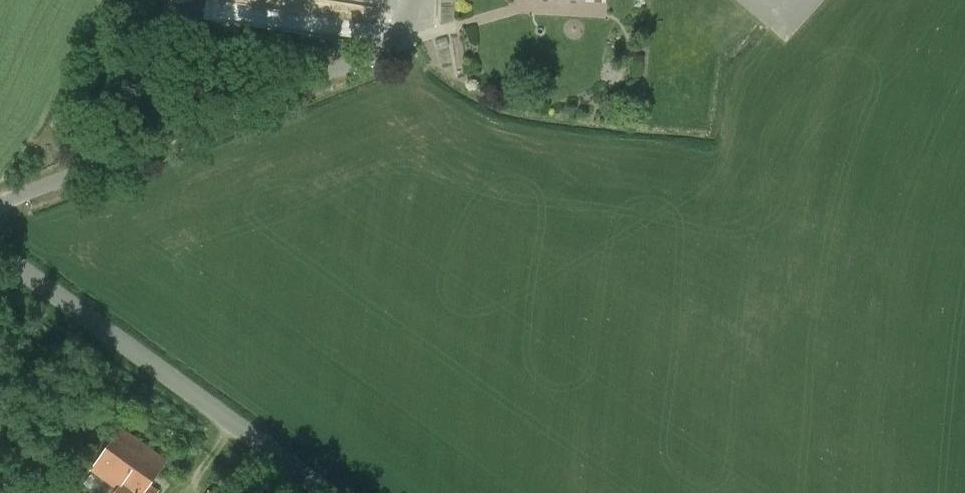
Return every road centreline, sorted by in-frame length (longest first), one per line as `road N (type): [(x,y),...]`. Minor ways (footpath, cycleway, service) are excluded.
road 1 (tertiary): [(334,492),(0,252)]

